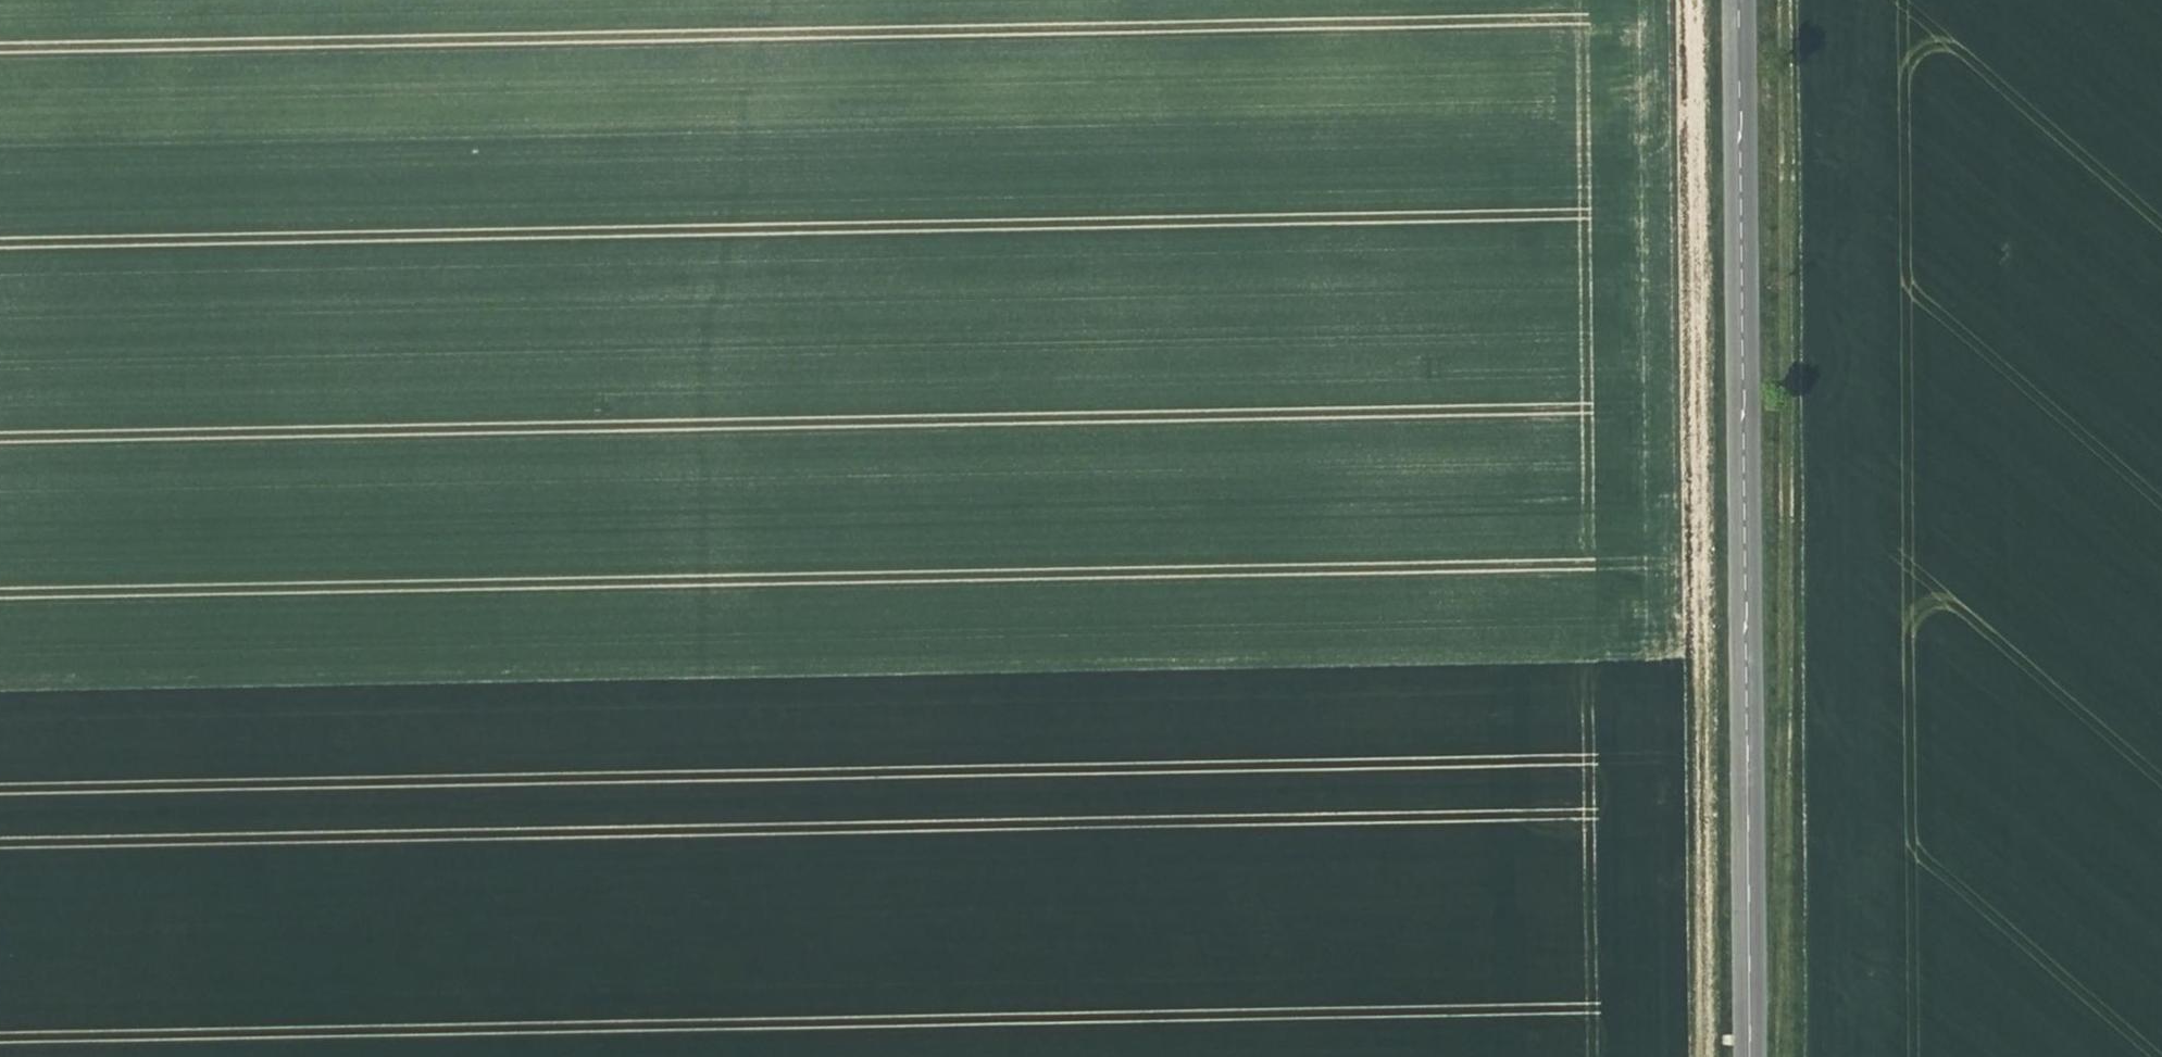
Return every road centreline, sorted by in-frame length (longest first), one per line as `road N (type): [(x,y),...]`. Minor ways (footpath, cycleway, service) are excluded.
road 1 (tertiary): [(1750,0),(1754,665),(1741,1056)]

